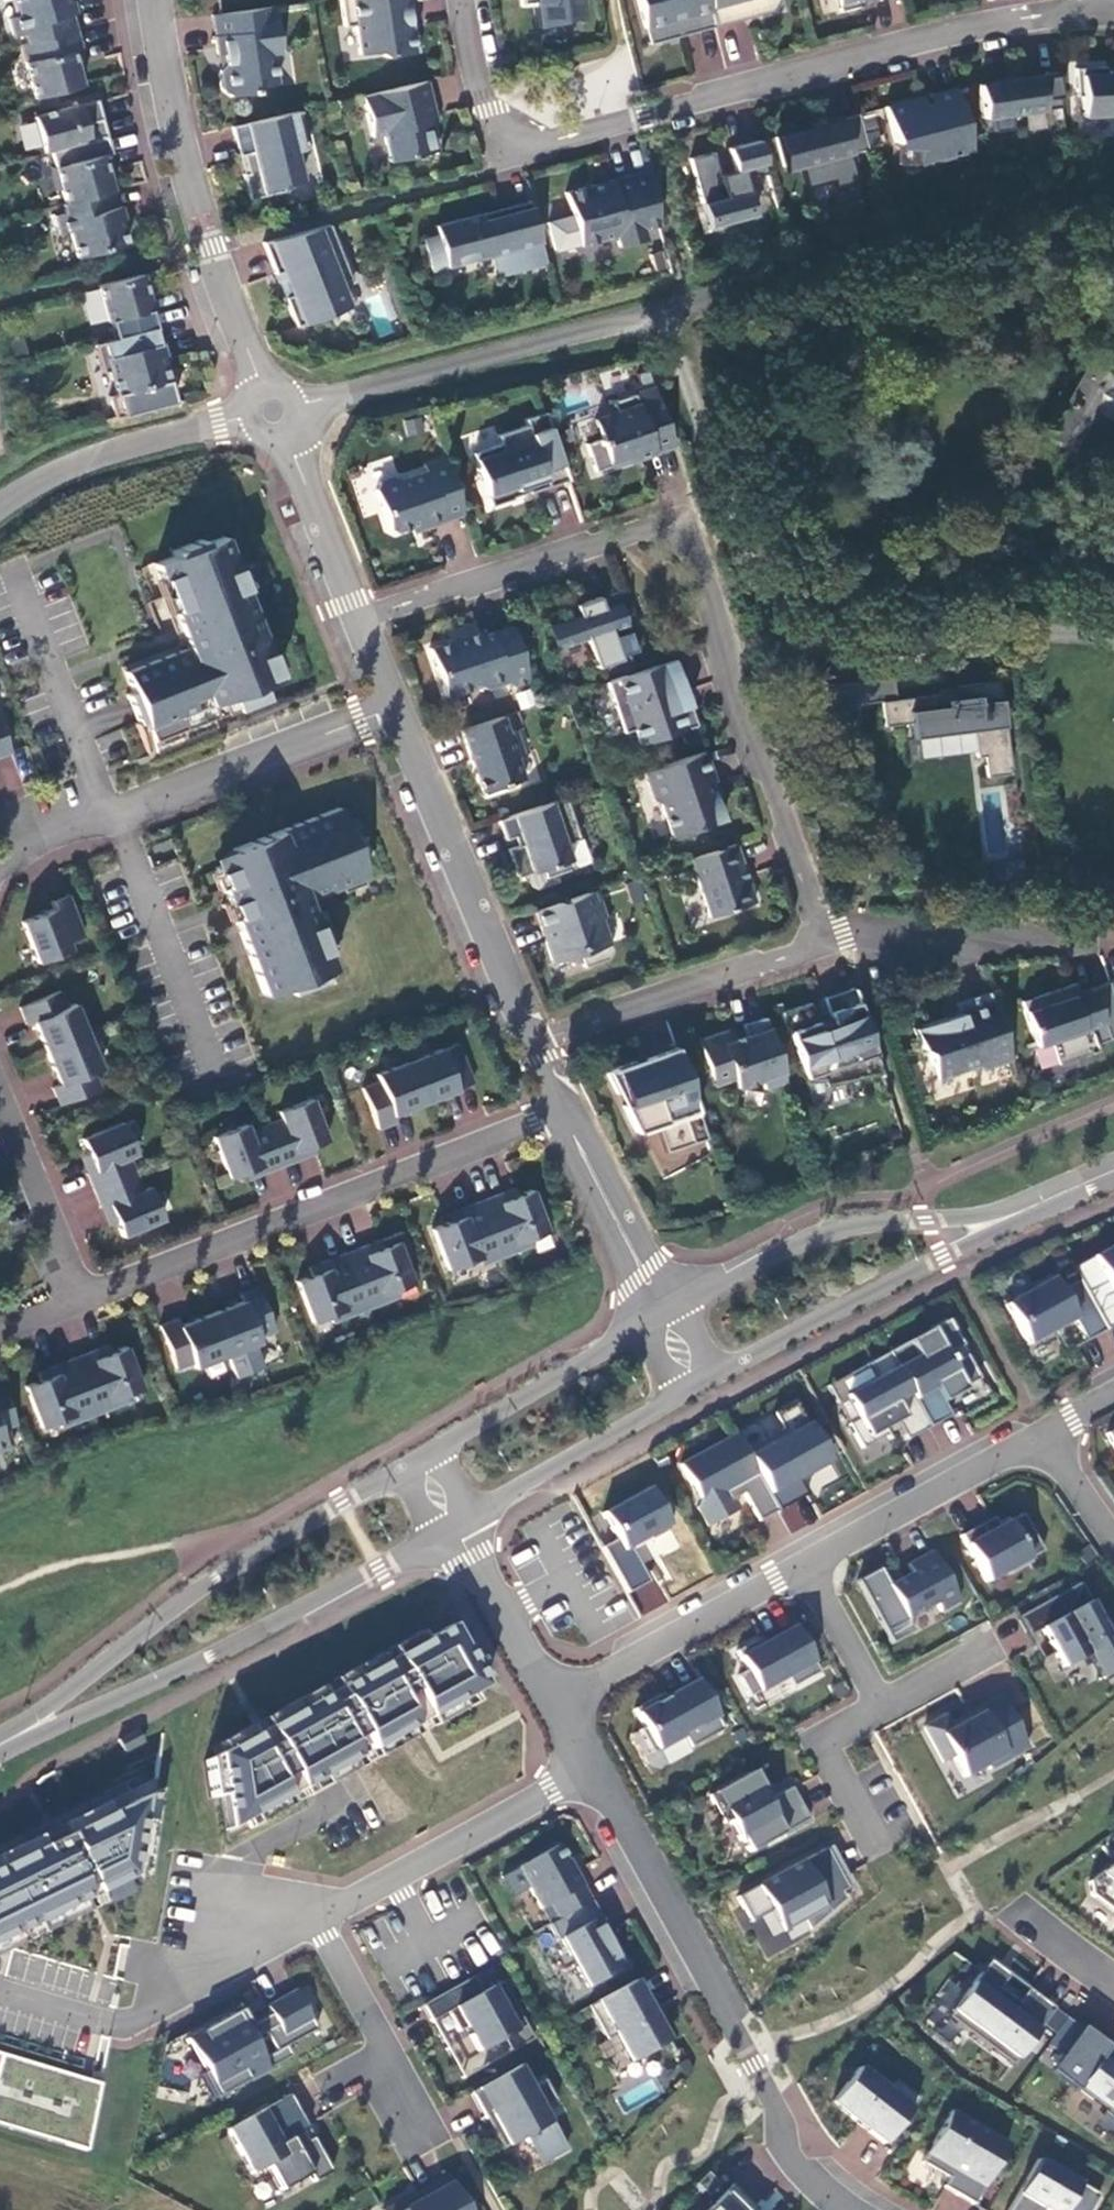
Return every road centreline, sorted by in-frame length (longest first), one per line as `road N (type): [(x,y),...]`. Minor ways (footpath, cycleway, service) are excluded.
road 1 (unclassified): [(273,411),(699,302),(1043,200),(1113,192)]
road 2 (residential): [(356,620),(673,523),(823,943)]
road 3 (residential): [(470,0),(507,157),(929,40),(1103,7)]
road 4 (residential): [(587,1769),(619,1809),(725,2002),(789,2155),(852,2209)]
road 5 (tertiary): [(418,1457),(157,1623),(0,1743)]
road 6 (tertiary): [(0,1744),(205,1651),(451,1524)]
road 7 (residential): [(97,1290),(561,1110)]
road 8 (residential): [(273,411),(201,221),(155,0)]
road 9 (residential): [(392,705),(27,839),(0,862)]
road 10 (tertiary): [(1029,1209),(852,1224),(781,1248),(662,1311)]
road 11 (tertiary): [(689,1385),(1029,1209)]
road 12 (residential): [(392,705),(533,1042)]
road 13 (residential): [(587,1769),(309,1919)]
road 14 (residential): [(823,943),(533,1042)]
road 15 (unclassified): [(0,505),(105,450),(273,411)]
road 16 (residential): [(547,1698),(797,1561)]
road 17 (tertiary): [(662,1311),(418,1457)]
road 18 (residential): [(797,1561),(1041,1427)]
road 19 (tertiary): [(451,1524),(689,1385)]
road 20 (residential): [(823,943),(843,935),(1070,944)]
road 21 (residential): [(309,1919),(422,2122)]
road 22 (residential): [(561,1110),(662,1311)]
road 23 (residential): [(273,411),(356,620)]
road 24 (residential): [(0,1100),(74,1282),(97,1290)]
road 25 (residential): [(451,1524),(547,1698)]
road 26 (residential): [(877,1703),(817,1735),(876,1840)]
road 27 (residential): [(797,1561),(877,1703)]
road 28 (residential): [(309,1919),(169,1994)]
road 29 (residential): [(1041,1427),(1113,1542)]
road 30 (residential): [(877,1703),(985,1646)]
road 31 (residential): [(1113,1984),(1019,1910)]

